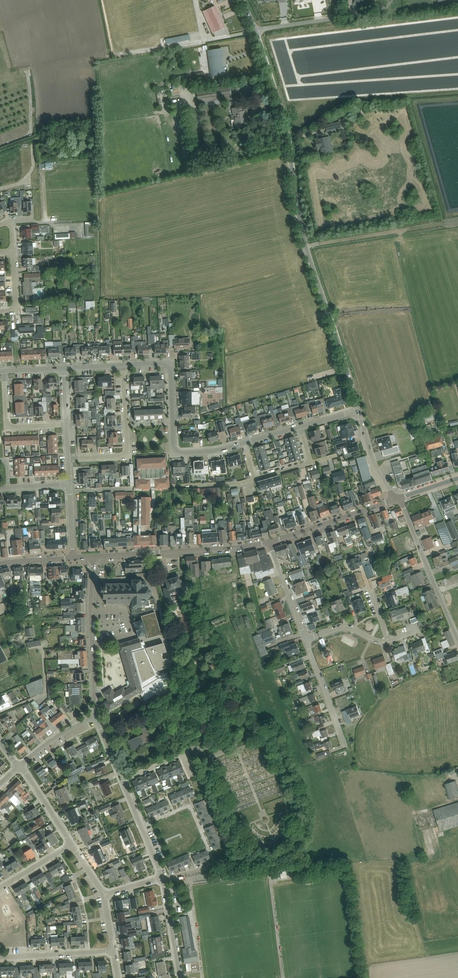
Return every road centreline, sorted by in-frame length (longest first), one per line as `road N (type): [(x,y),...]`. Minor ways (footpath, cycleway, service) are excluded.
road 1 (tertiary): [(358,410),(306,247),(285,124),(256,32)]
road 2 (residential): [(99,725),(169,704),(196,738),(190,751),(122,780)]
road 3 (residential): [(124,365),(169,366),(177,452),(244,443)]
road 4 (tertiary): [(94,557),(270,542)]
road 5 (residential): [(140,826),(190,805),(216,866),(162,879)]
road 6 (unclassified): [(94,557),(95,717)]
road 7 (unclassified): [(457,640),(401,498)]
road 8 (residential): [(68,458),(125,453),(124,365)]
road 9 (unclassified): [(256,32),(376,14),(390,0)]
road 10 (tertiary): [(270,542),(392,501)]

